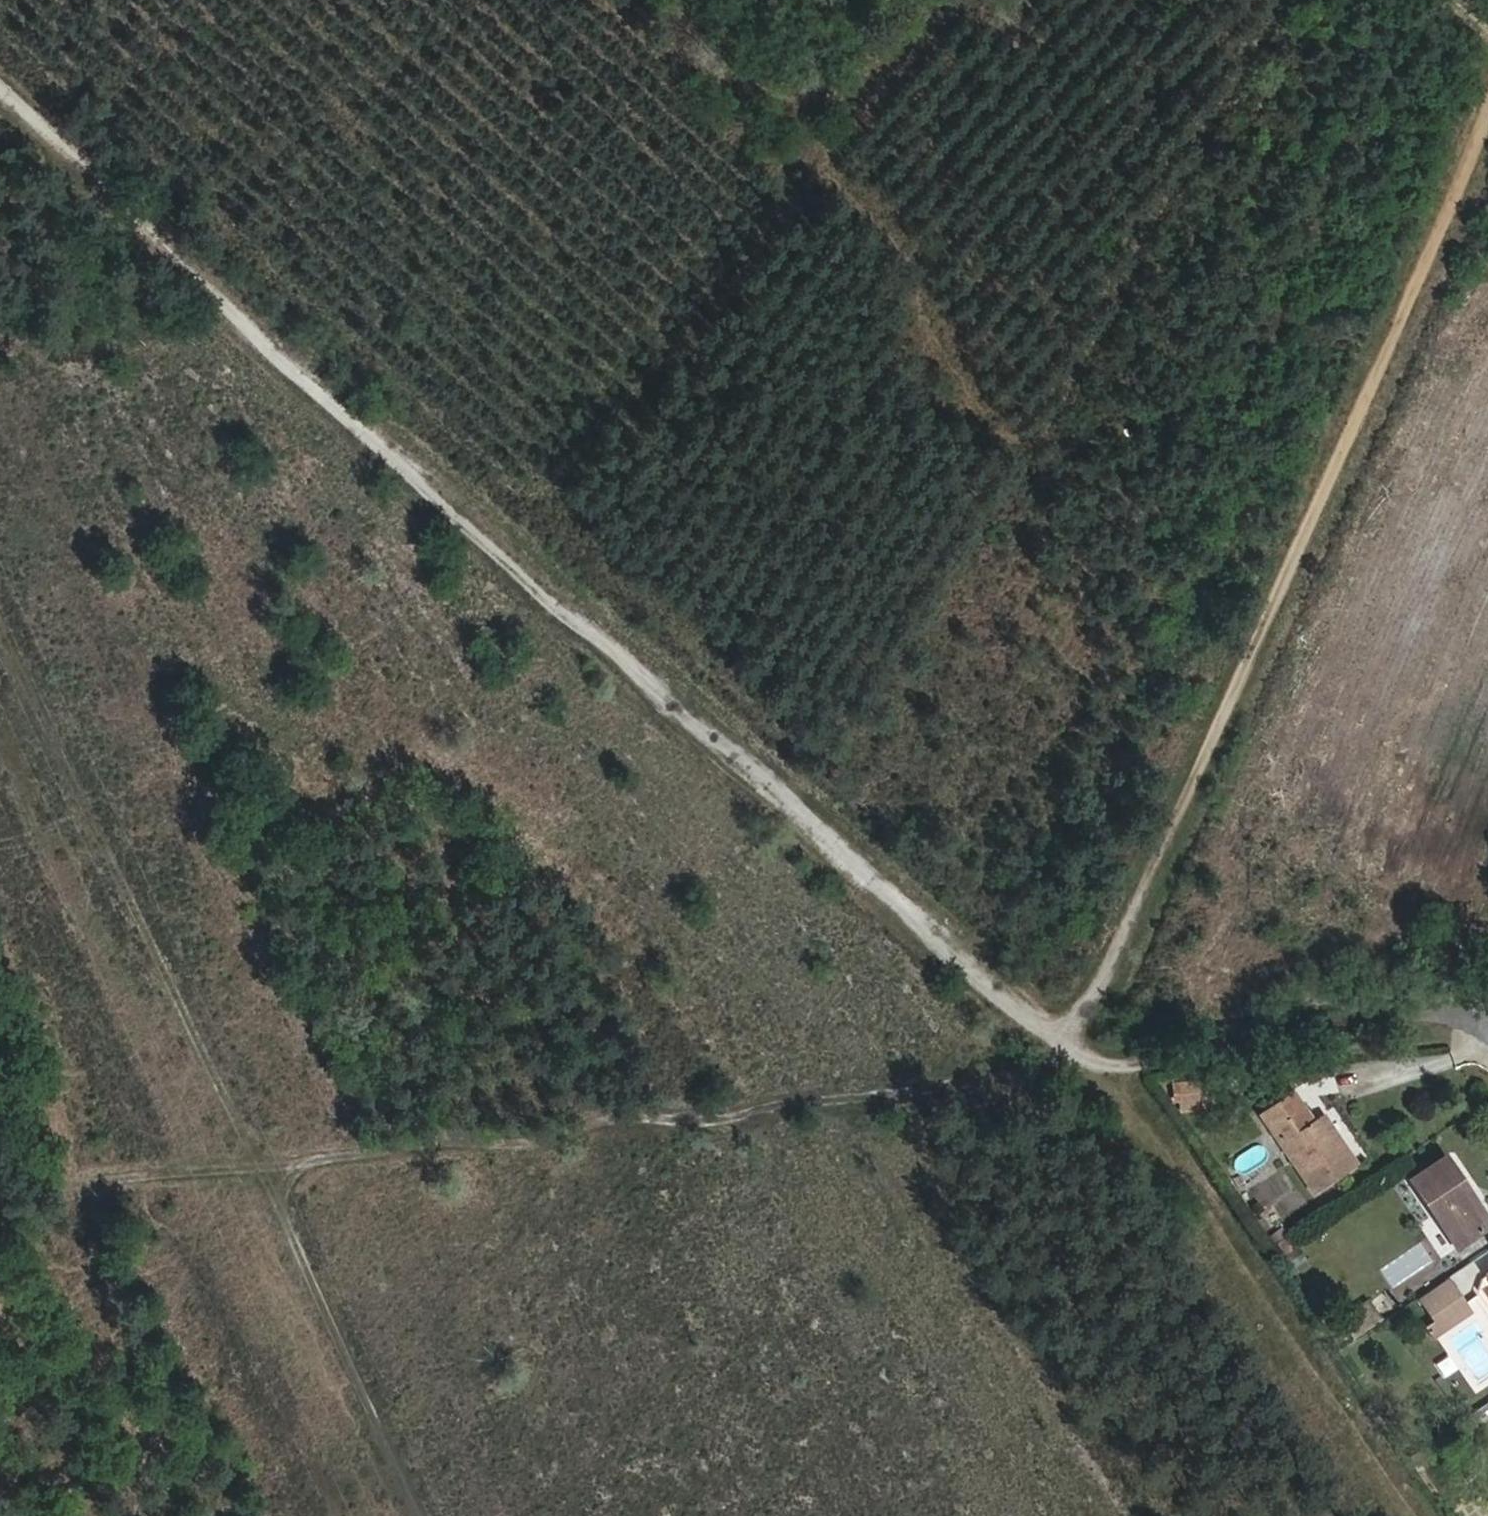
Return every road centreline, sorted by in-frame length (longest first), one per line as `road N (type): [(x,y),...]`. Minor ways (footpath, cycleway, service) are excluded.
road 1 (track): [(1487,1041),(1151,1070),(1093,1050),(0,83)]
road 2 (track): [(1093,1050),(649,1138),(334,1183),(0,1201)]
road 3 (track): [(1093,1050),(1487,145)]
road 4 (track): [(427,1515),(285,1186)]

